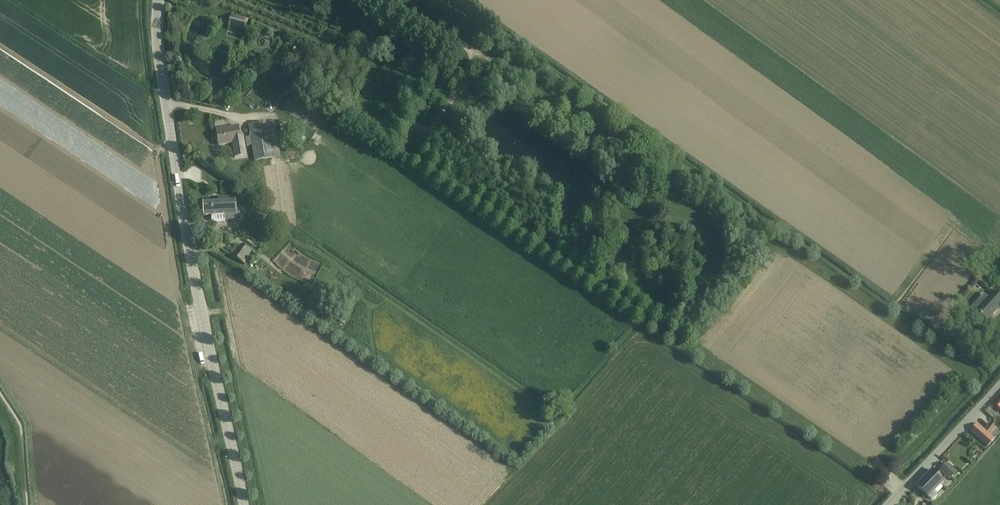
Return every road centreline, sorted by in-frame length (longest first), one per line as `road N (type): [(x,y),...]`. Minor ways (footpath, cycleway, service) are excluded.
road 1 (tertiary): [(242,504),(172,174),(158,0)]
road 2 (unclassified): [(891,504),(999,385)]

